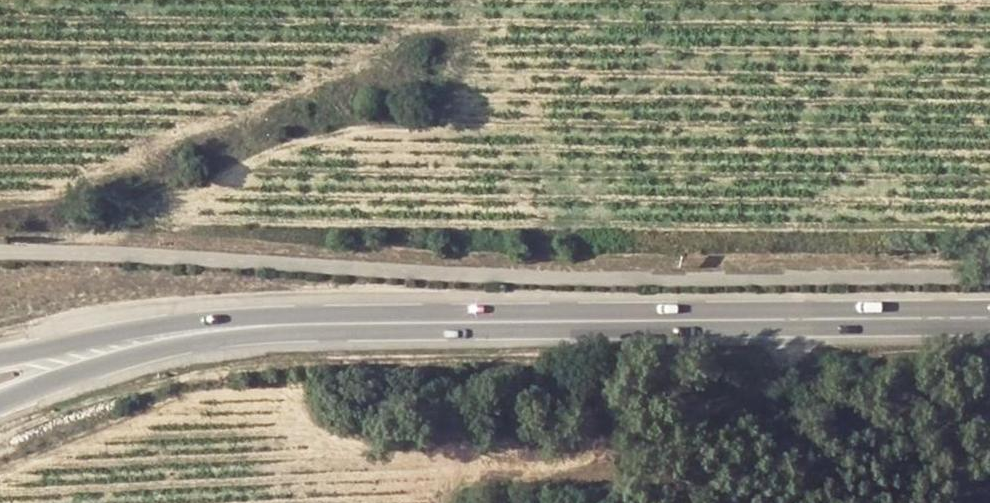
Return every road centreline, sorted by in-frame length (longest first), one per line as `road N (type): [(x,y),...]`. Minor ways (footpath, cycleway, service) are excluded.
road 1 (track): [(989,224),(192,226),(123,199),(0,193)]
road 2 (secondary): [(313,324),(989,317)]
road 3 (secondary): [(0,402),(132,357),(313,324)]
road 4 (secondary): [(313,324),(135,333),(0,361)]

